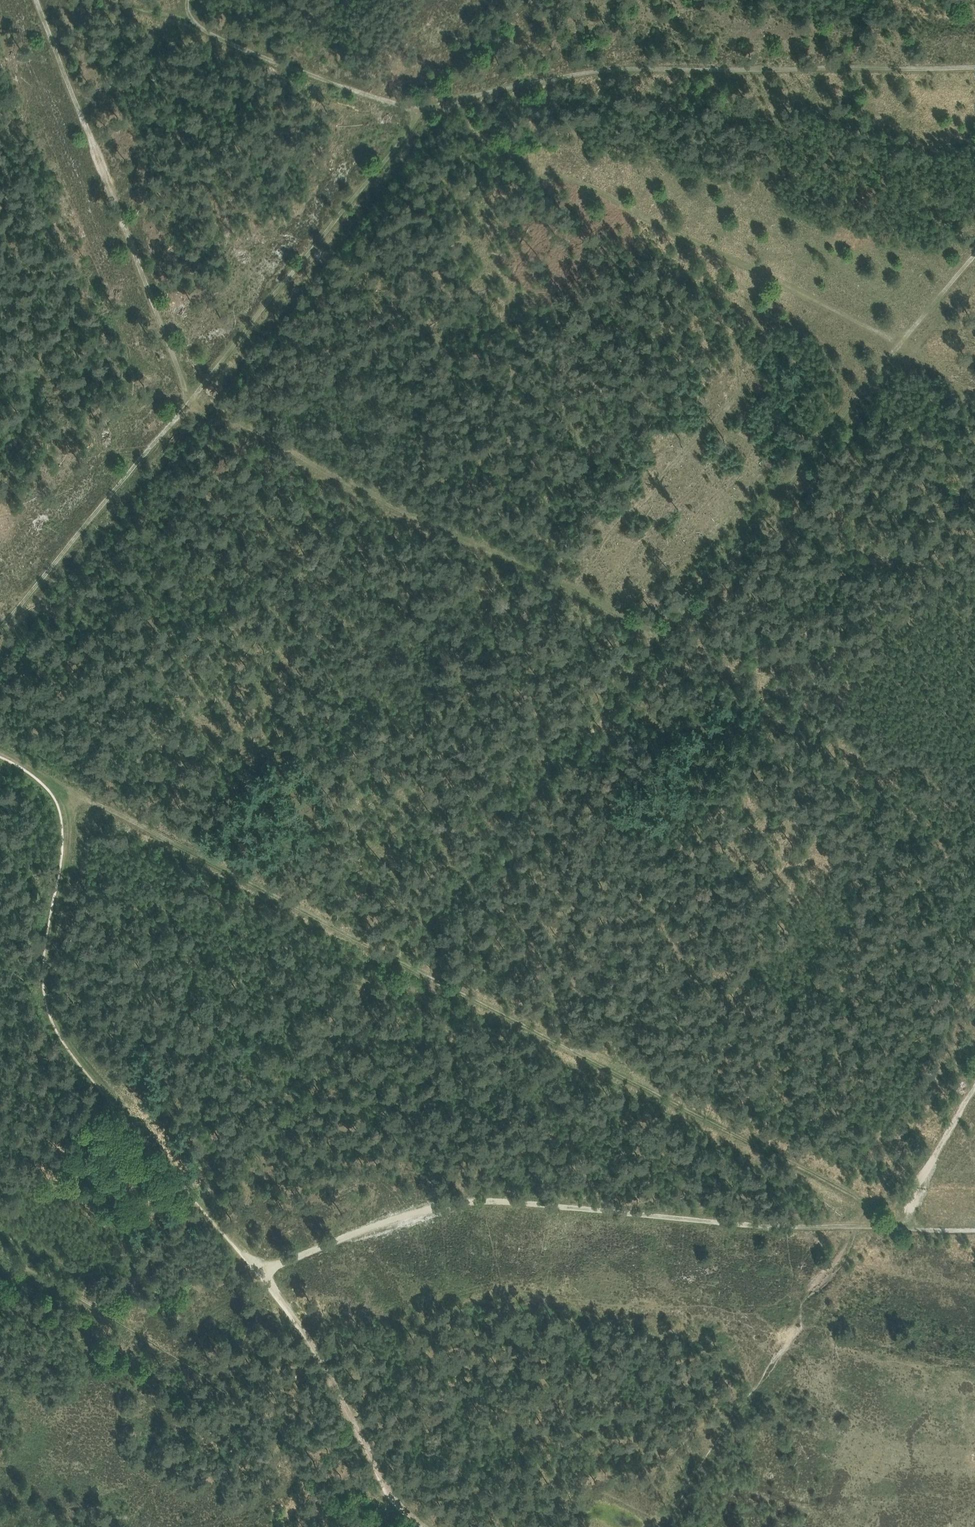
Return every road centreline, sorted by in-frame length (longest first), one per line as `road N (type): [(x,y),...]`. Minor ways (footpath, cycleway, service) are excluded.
road 1 (track): [(901,344),(398,955)]
road 2 (track): [(857,1227),(470,1202),(404,1215),(254,1270)]
road 3 (track): [(398,955),(871,1203),(857,1227)]
road 4 (track): [(423,110),(601,69),(974,69)]
road 5 (track): [(665,635),(222,408)]
road 6 (track): [(201,1208),(60,1024),(47,979),(71,860),(67,788)]
road 7 (track): [(901,344),(584,186),(552,180)]
road 8 (track): [(67,788),(398,955)]
road 9 (track): [(423,110),(200,396)]
road 10 (track): [(200,396),(0,624)]
road 11 (track): [(254,1270),(322,1359),(396,1508)]
road 12 (track): [(169,21),(423,110)]
road 13 (track): [(916,1229),(914,1188),(974,1093)]

